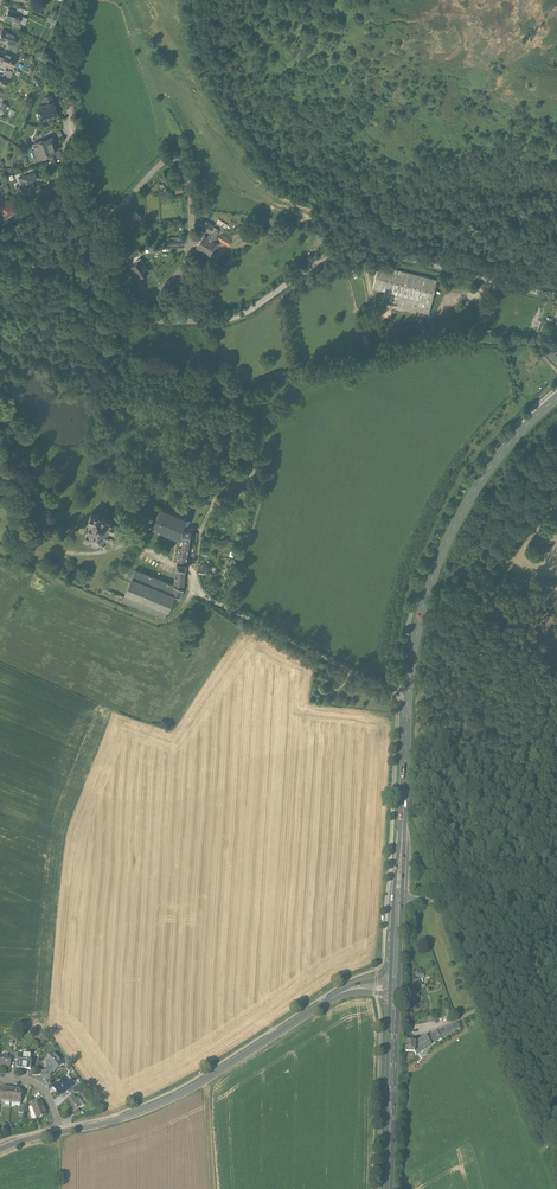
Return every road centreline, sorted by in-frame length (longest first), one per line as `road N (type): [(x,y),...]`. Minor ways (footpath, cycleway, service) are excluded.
road 1 (primary): [(398,898),(407,698),(428,591),(473,496),(556,399)]
road 2 (residential): [(77,0),(64,38),(62,86),(94,202),(119,205),(157,168),(177,161),(188,172),(189,201),(181,272),(132,302),(85,291)]
road 3 (unclassified): [(85,291),(121,316),(219,322),(353,247),(556,301)]
road 4 (tertiary): [(394,986),(340,992),(182,1091),(60,1132)]
road 5 (track): [(555,908),(542,878),(501,864),(474,827),(469,801),(486,717)]
road 6 (primary): [(389,1188),(394,986)]
road 7 (unclassified): [(398,898),(442,905),(457,920),(488,1005)]
road 8 (track): [(556,1140),(488,1005)]
road 9 (track): [(486,717),(529,585)]

